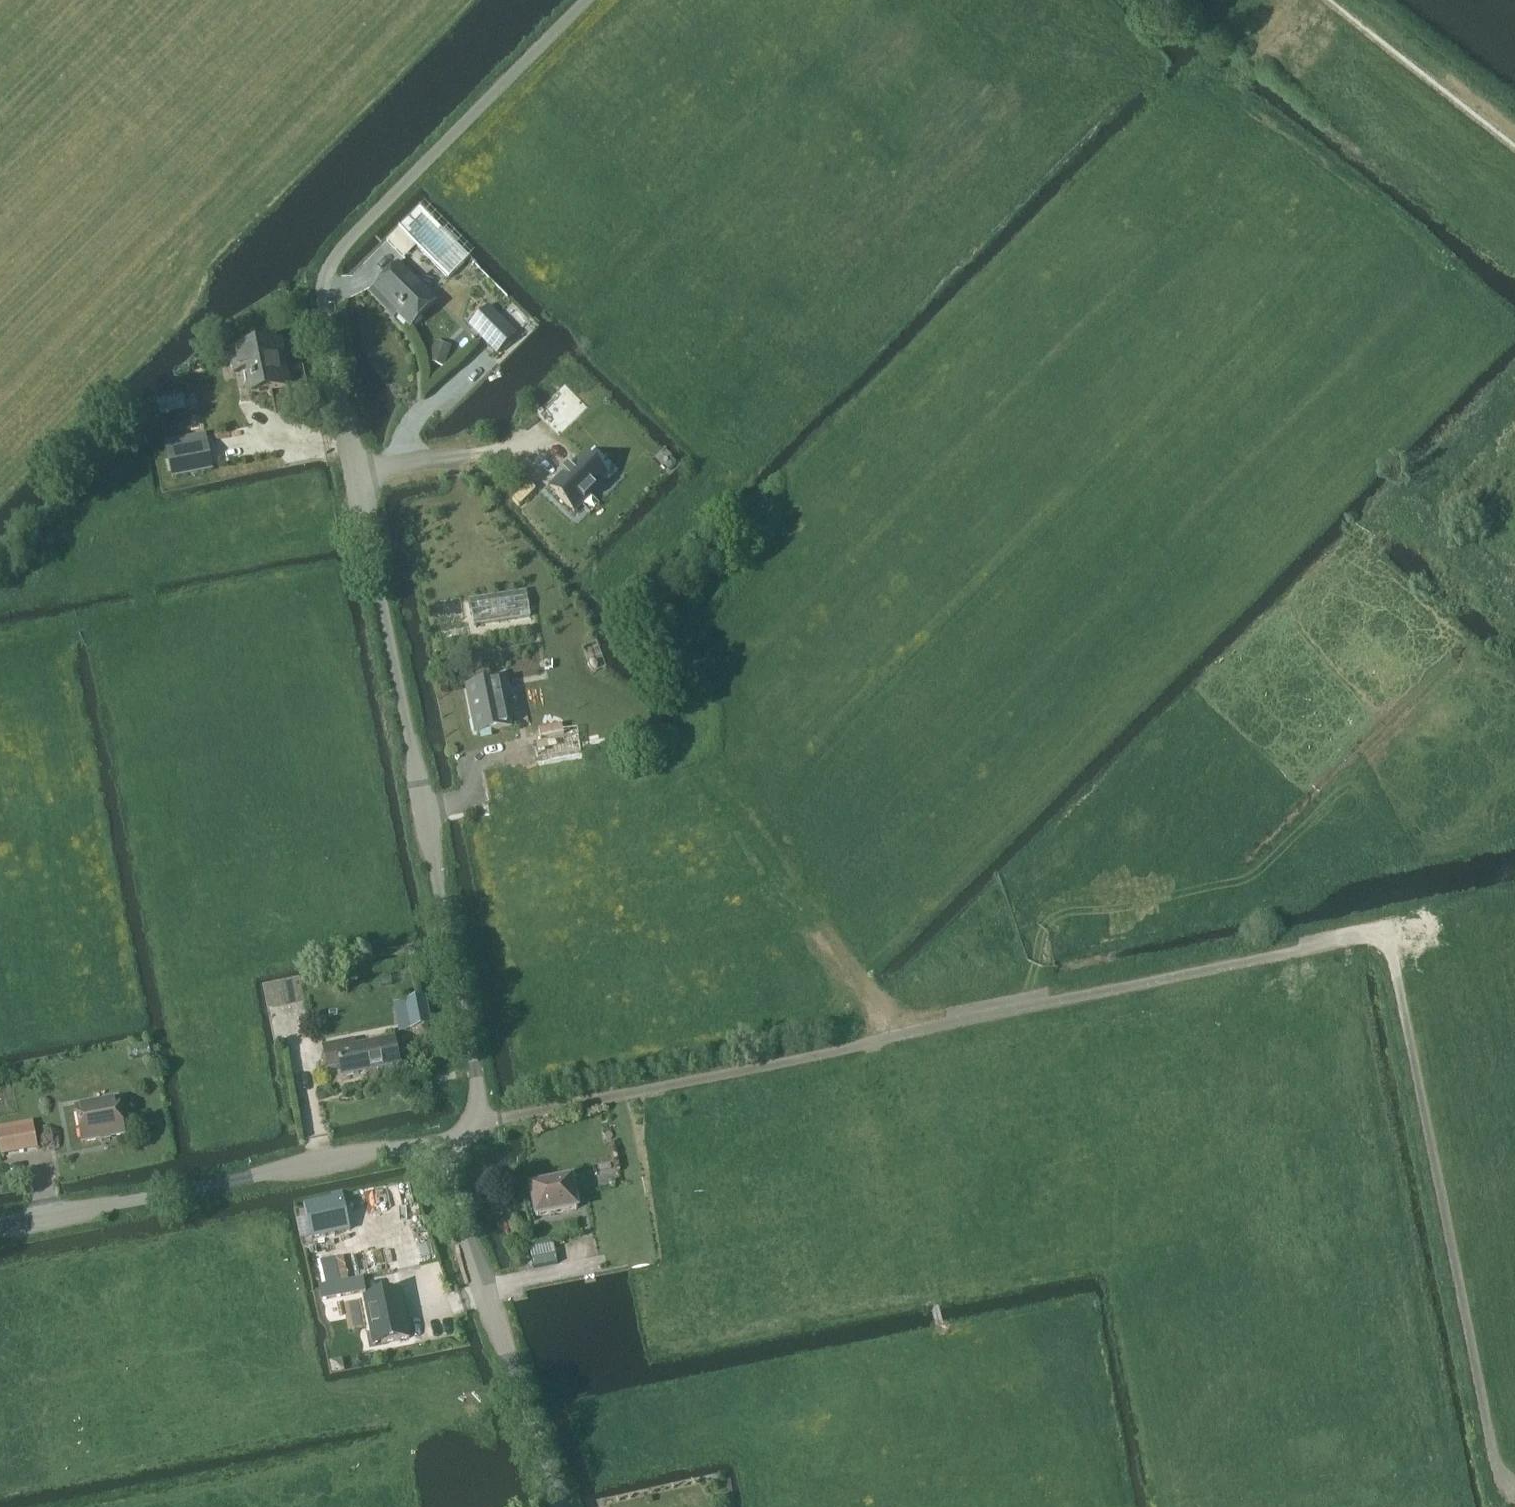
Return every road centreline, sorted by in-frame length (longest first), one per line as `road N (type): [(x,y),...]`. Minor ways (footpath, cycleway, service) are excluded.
road 1 (unclassified): [(439,1138),(464,1133),(478,1119),(480,1092),(322,292),(341,246),(585,0)]
road 2 (unclassified): [(0,1221),(439,1138)]
road 3 (unclassified): [(564,1506),(439,1138)]

